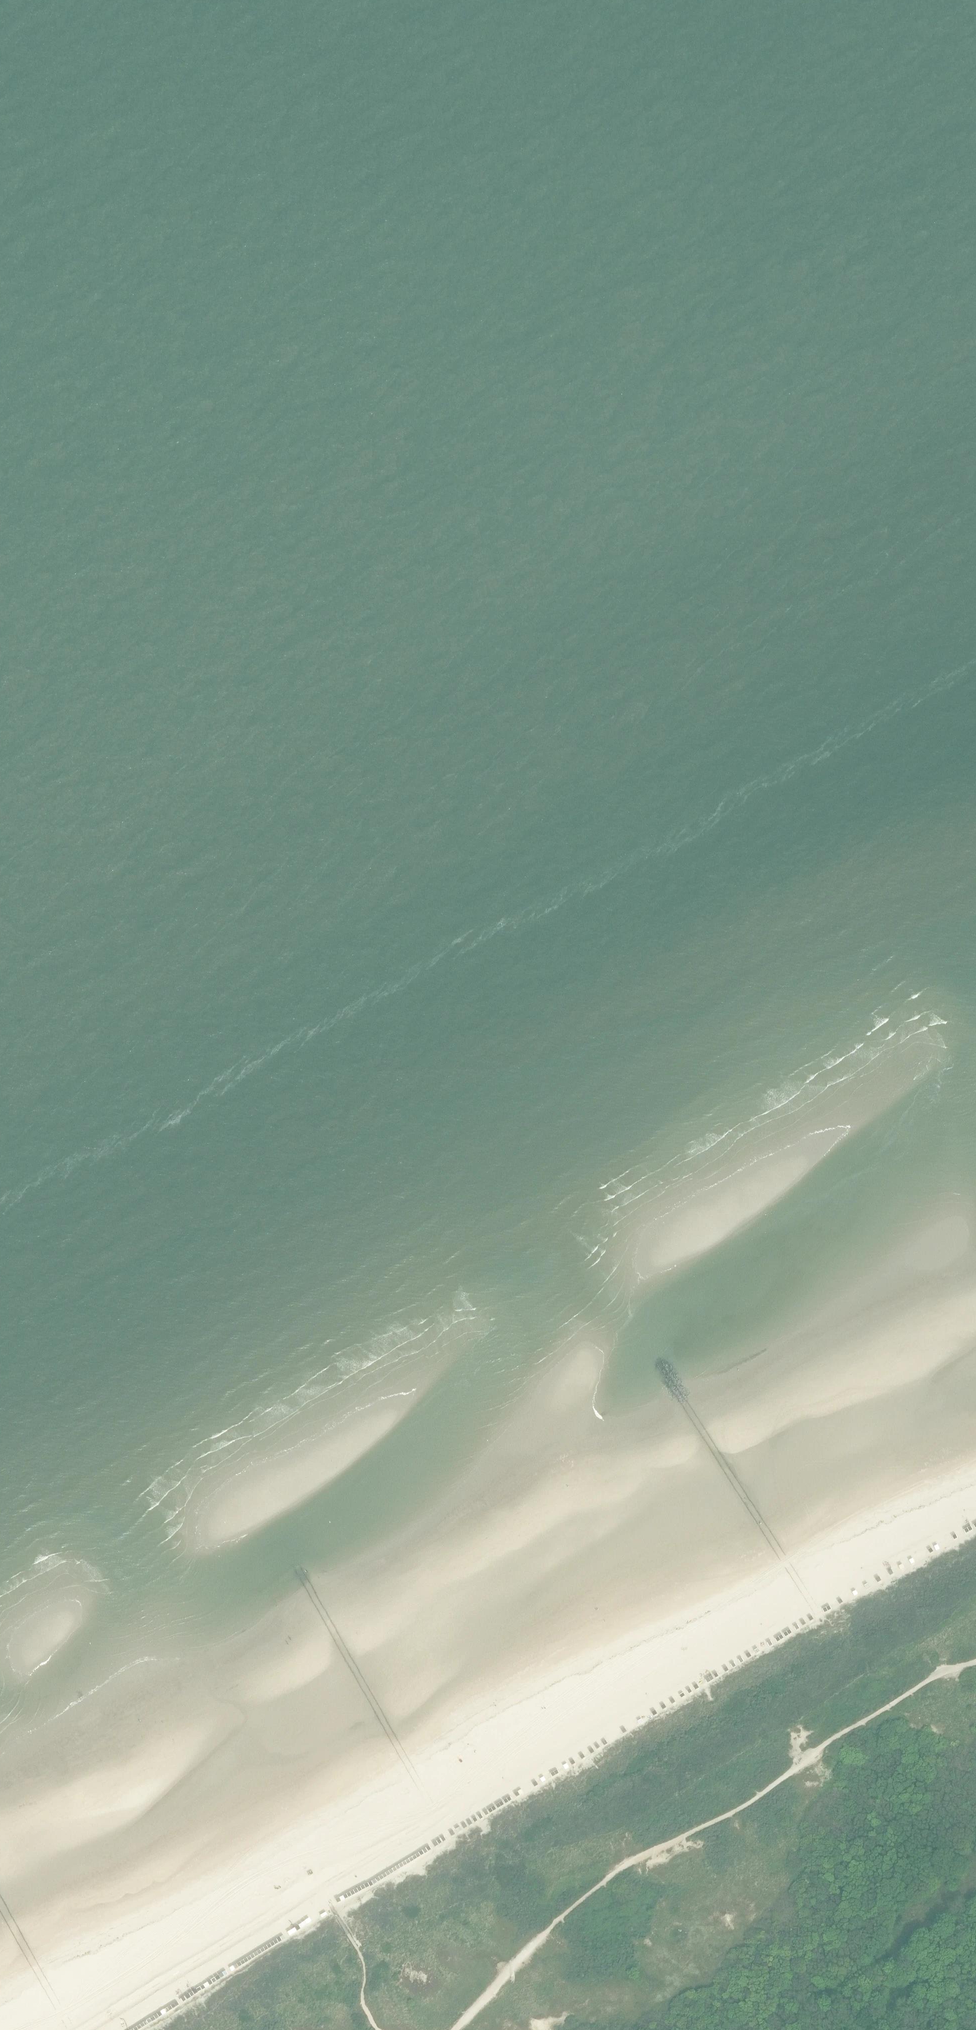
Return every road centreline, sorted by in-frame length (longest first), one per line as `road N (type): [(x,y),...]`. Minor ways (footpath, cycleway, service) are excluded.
road 1 (track): [(453,2029),(561,1916),(615,1872),(748,1802),(930,1676),(975,1661)]

